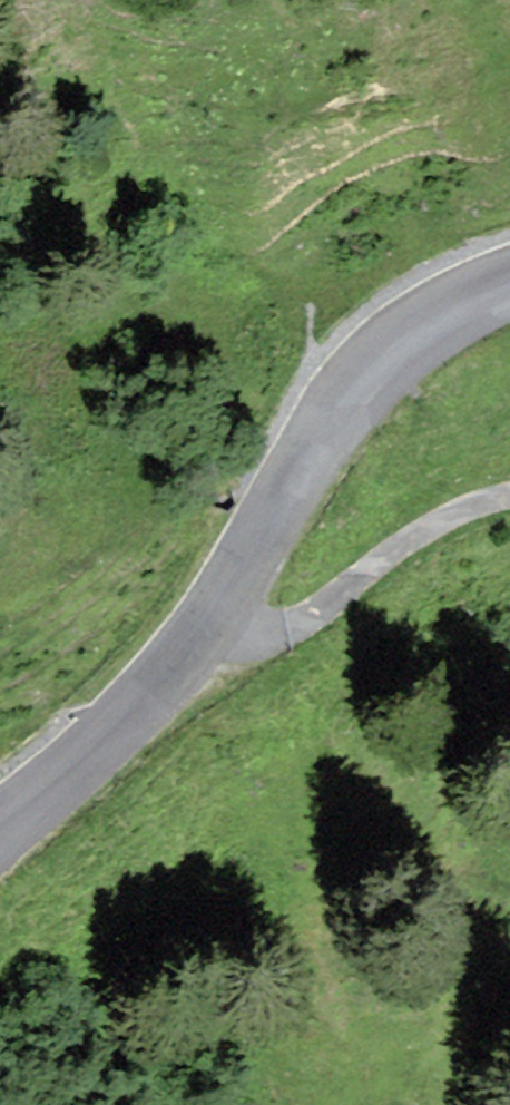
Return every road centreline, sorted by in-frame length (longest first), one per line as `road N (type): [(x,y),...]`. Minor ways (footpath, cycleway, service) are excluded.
road 1 (tertiary): [(509,282),(423,322),(365,375),(202,636)]
road 2 (unclassified): [(509,501),(432,531),(292,631),(249,645),(202,636)]
road 3 (tertiary): [(202,636),(86,760),(0,828)]

